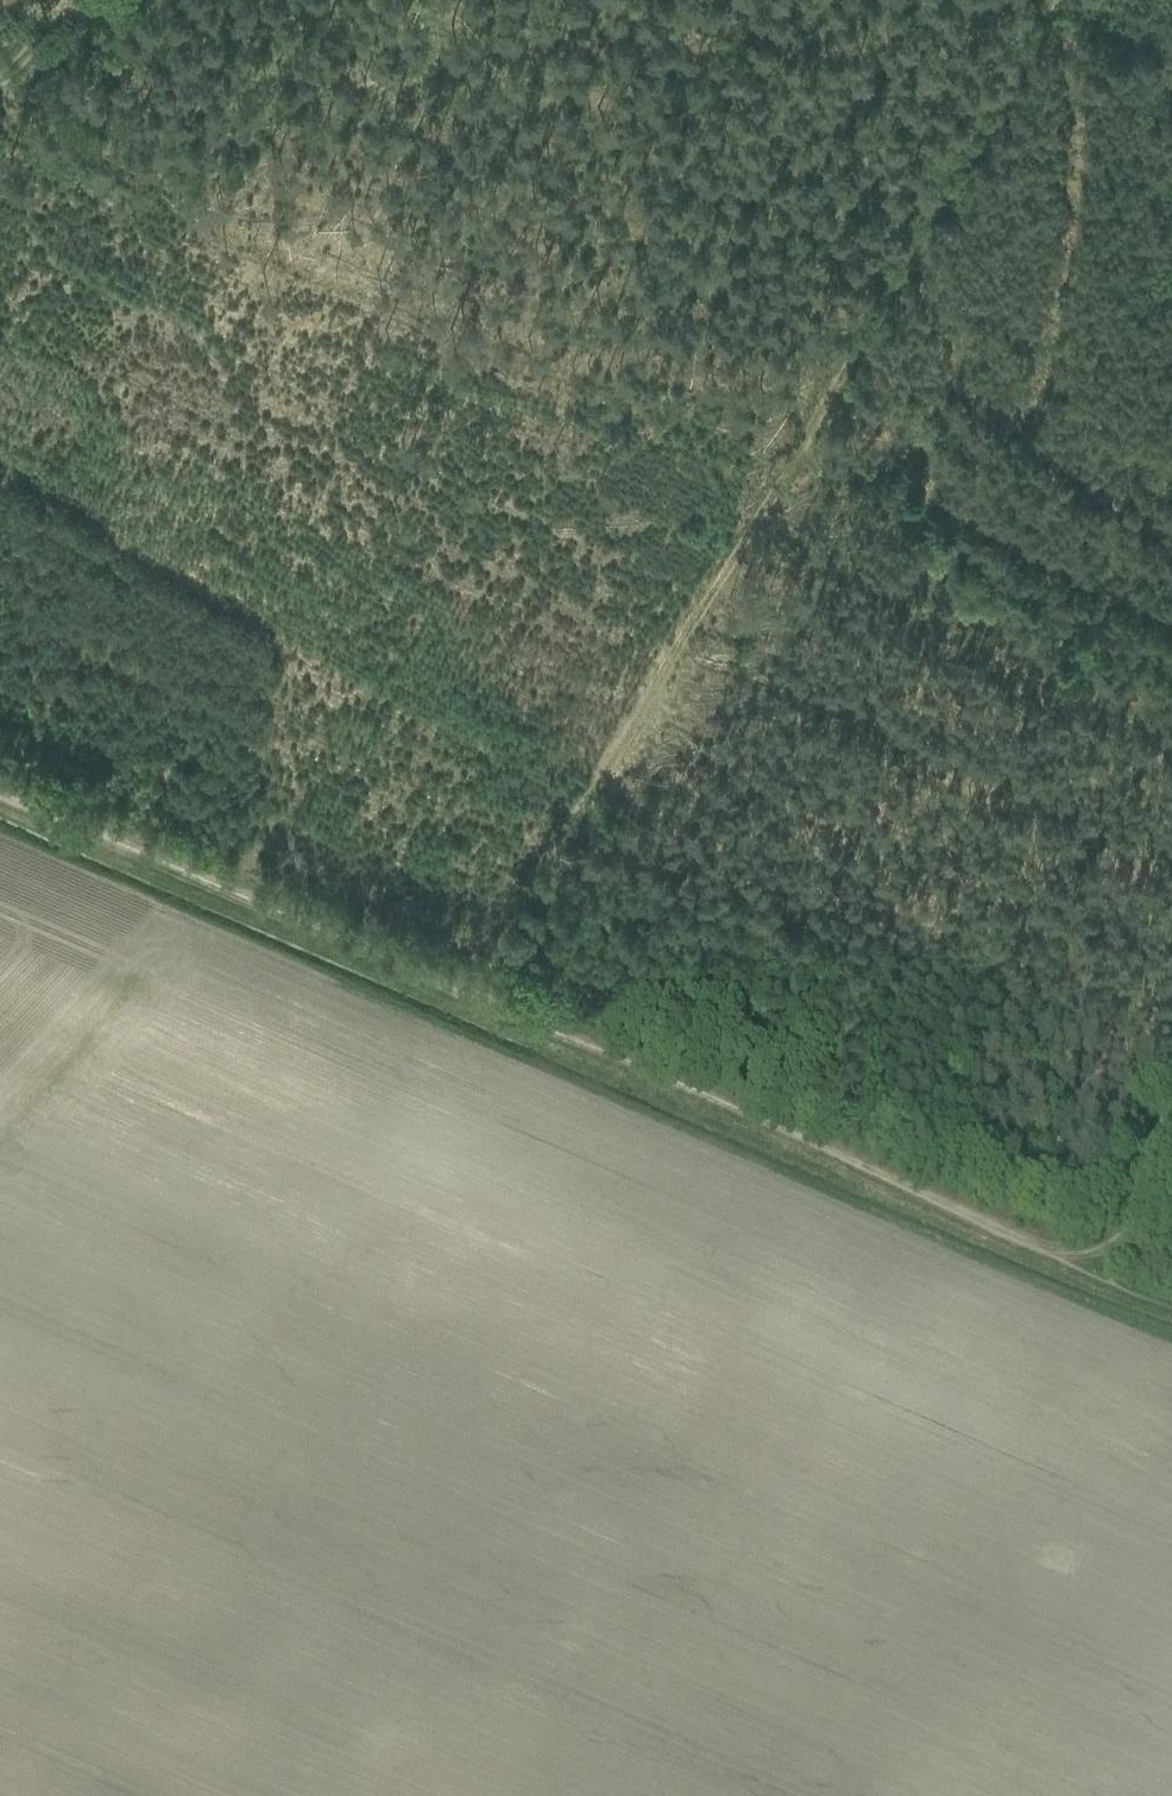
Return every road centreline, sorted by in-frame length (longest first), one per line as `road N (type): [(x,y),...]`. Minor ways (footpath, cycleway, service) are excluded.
road 1 (track): [(1095,1274),(0,807)]
road 2 (track): [(1061,0),(1052,15),(1058,32),(1117,79),(1136,107),(1147,267),(1152,294),(1171,312)]
road 3 (track): [(1095,1274),(1169,1131)]
road 4 (track): [(0,87),(86,0)]

